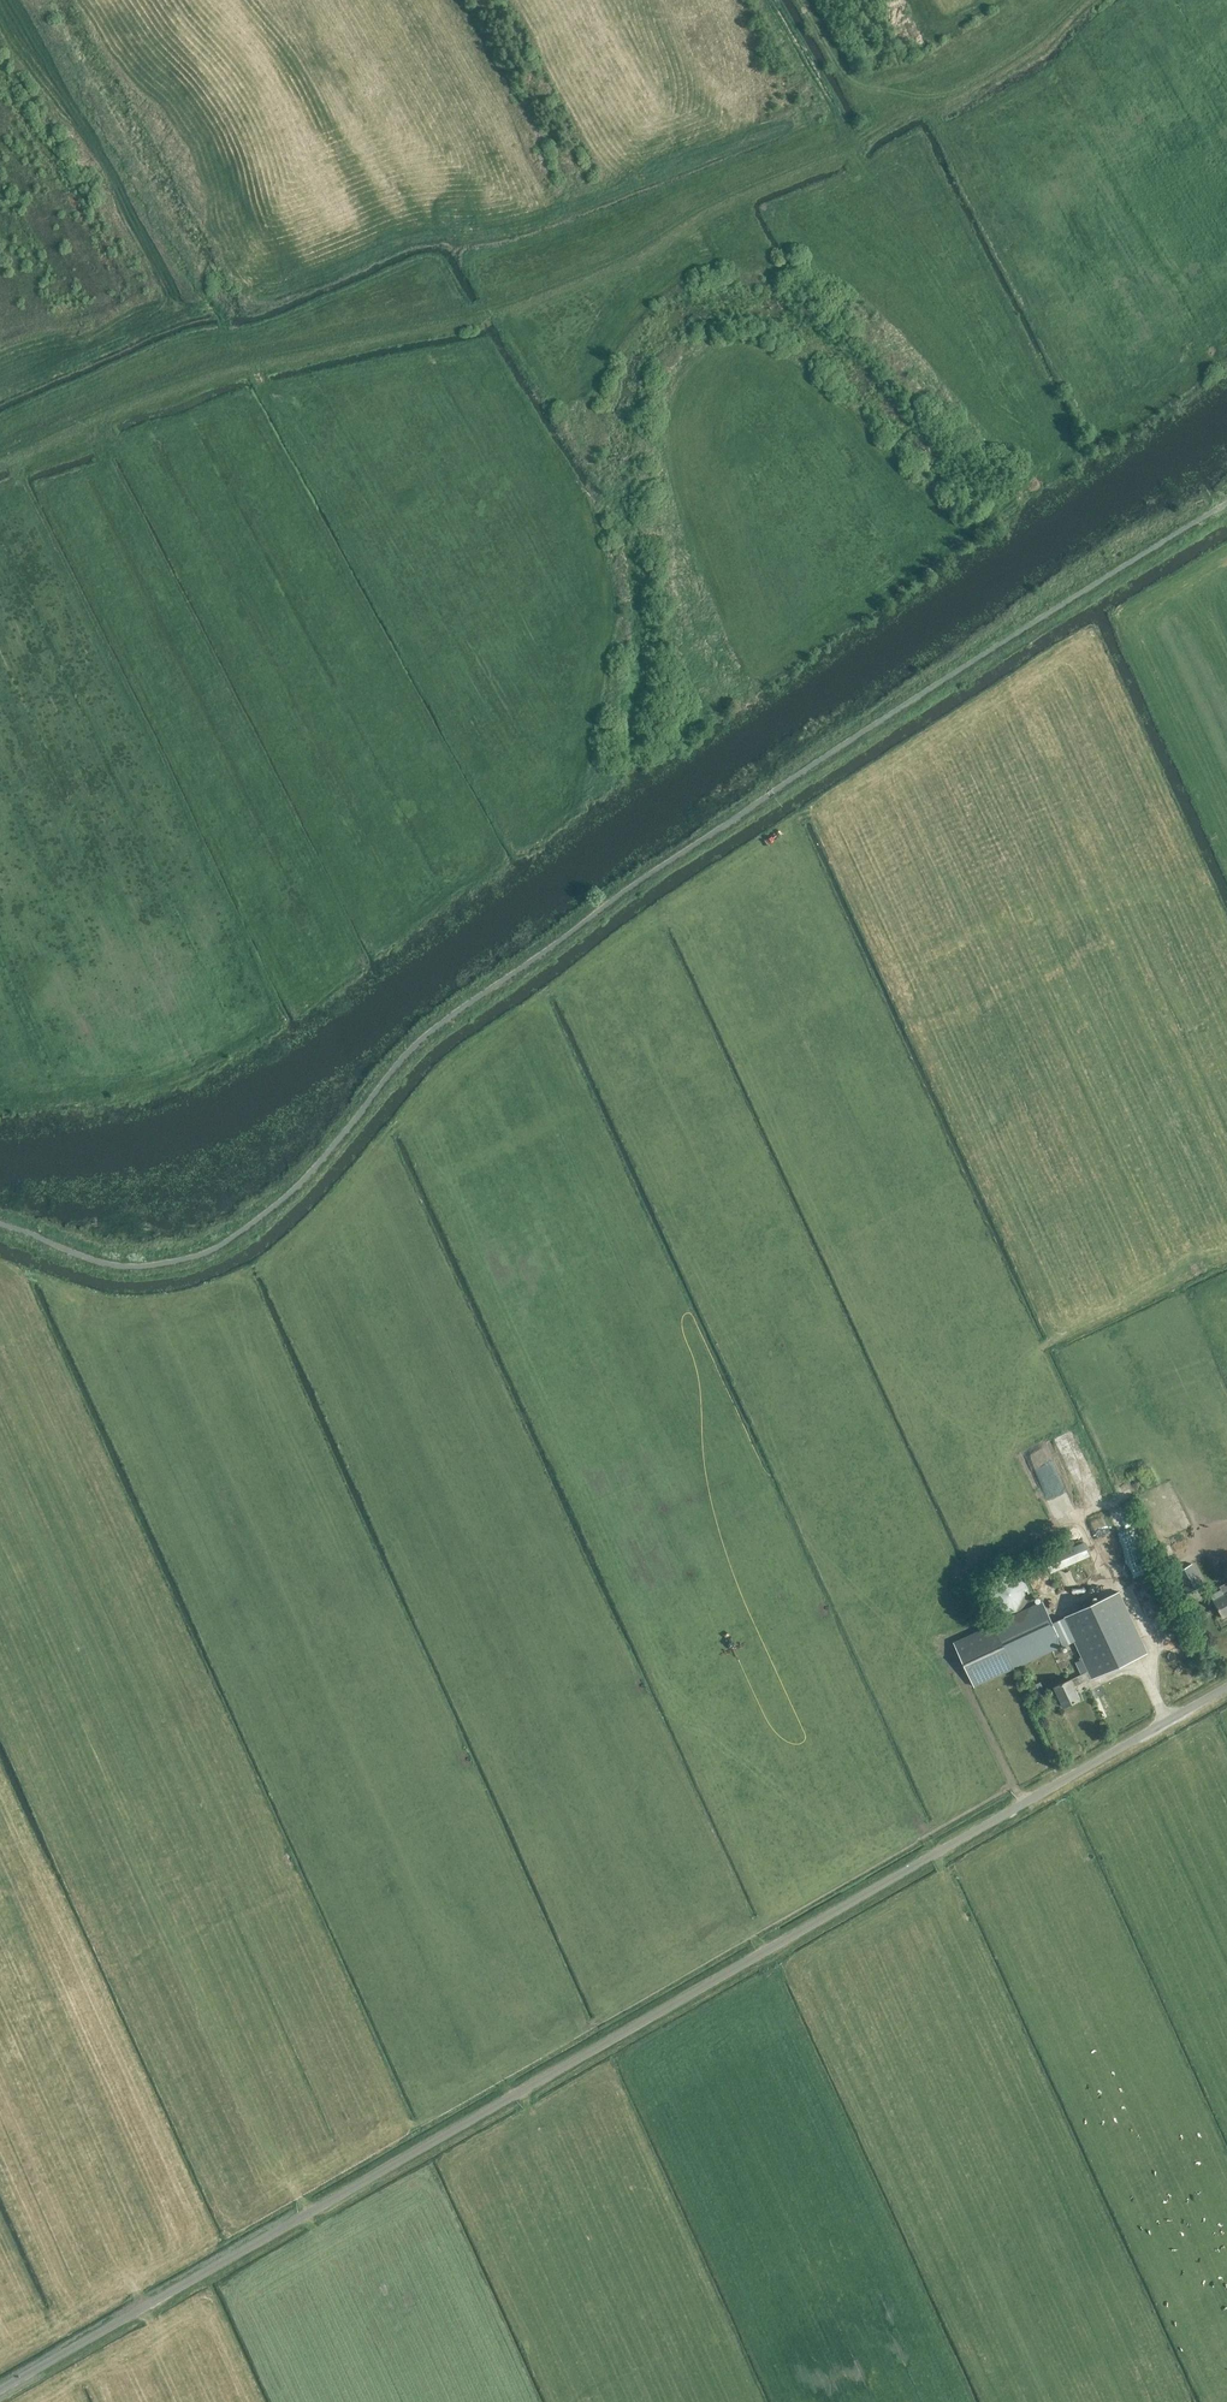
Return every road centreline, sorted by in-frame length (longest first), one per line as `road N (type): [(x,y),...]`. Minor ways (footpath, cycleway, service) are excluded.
road 1 (unclassified): [(0,2387),(1226,1688)]

